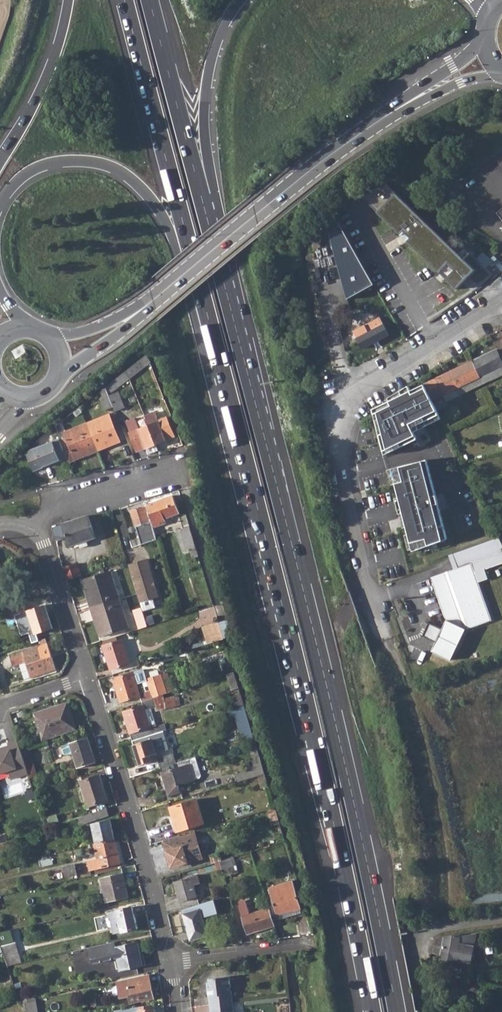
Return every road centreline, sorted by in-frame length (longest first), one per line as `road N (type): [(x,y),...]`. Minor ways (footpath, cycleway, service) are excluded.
road 1 (motorway): [(397,1011),(321,661),(199,191)]
road 2 (motorway): [(219,360),(318,755),(372,1011)]
road 3 (residential): [(387,637),(341,470),(342,425),(352,401),(501,308)]
road 4 (motorway): [(125,0),(219,360)]
road 5 (motorway): [(0,205),(25,175),(66,161),(127,176),(164,224),(206,358),(219,360)]
road 6 (tertiary): [(391,117),(150,307)]
road 7 (residential): [(170,960),(88,679)]
road 8 (motorway): [(199,191),(211,175),(205,110),(216,45),(241,0)]
road 9 (motorway): [(199,191),(150,0)]
road 10 (motorway): [(69,0),(48,72),(0,159)]
road 11 (residential): [(88,679),(44,544),(31,529)]
road 12 (residential): [(501,915),(423,932),(426,1011)]
road 13 (residential): [(31,529),(61,504),(173,475)]
road 14 (track): [(223,612),(189,482),(173,475)]
road 15 (residential): [(170,960),(308,943)]
road 16 (tertiary): [(49,385),(150,307)]
road 17 (tertiary): [(485,36),(391,117)]

